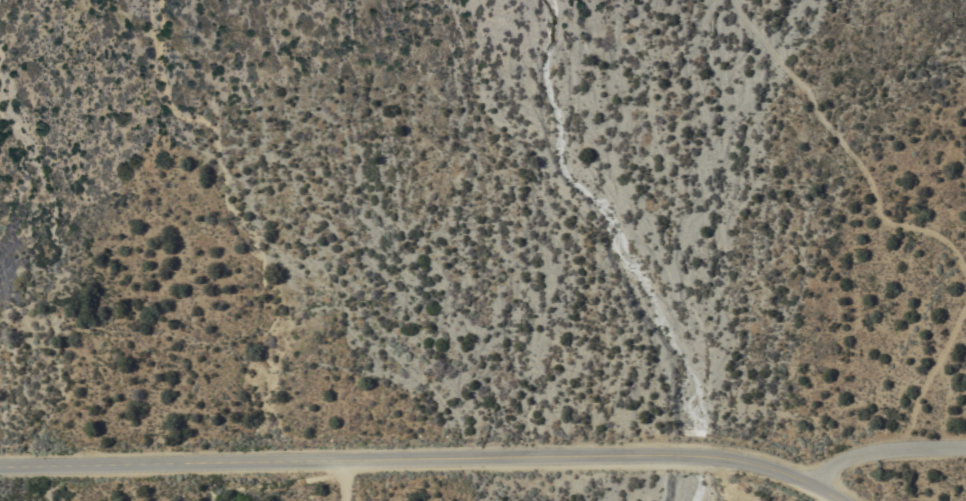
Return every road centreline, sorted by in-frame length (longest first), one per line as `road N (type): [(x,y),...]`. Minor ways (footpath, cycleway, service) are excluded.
road 1 (tertiary): [(0,465),(750,460),(815,489)]
road 2 (residential): [(815,489),(882,452),(965,452)]

